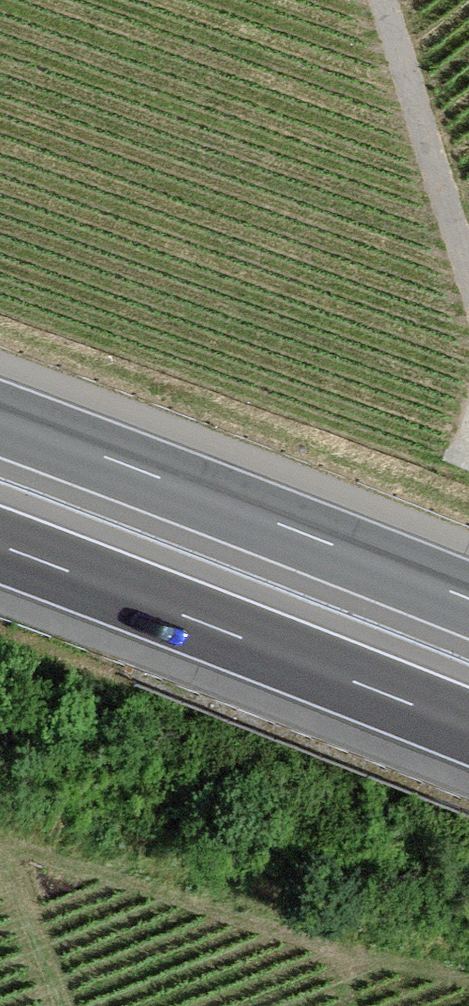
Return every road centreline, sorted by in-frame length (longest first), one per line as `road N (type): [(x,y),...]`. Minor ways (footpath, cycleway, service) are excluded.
road 1 (motorway): [(0,547),(468,730)]
road 2 (motorway): [(468,602),(0,420)]
road 3 (track): [(380,0),(468,277)]

